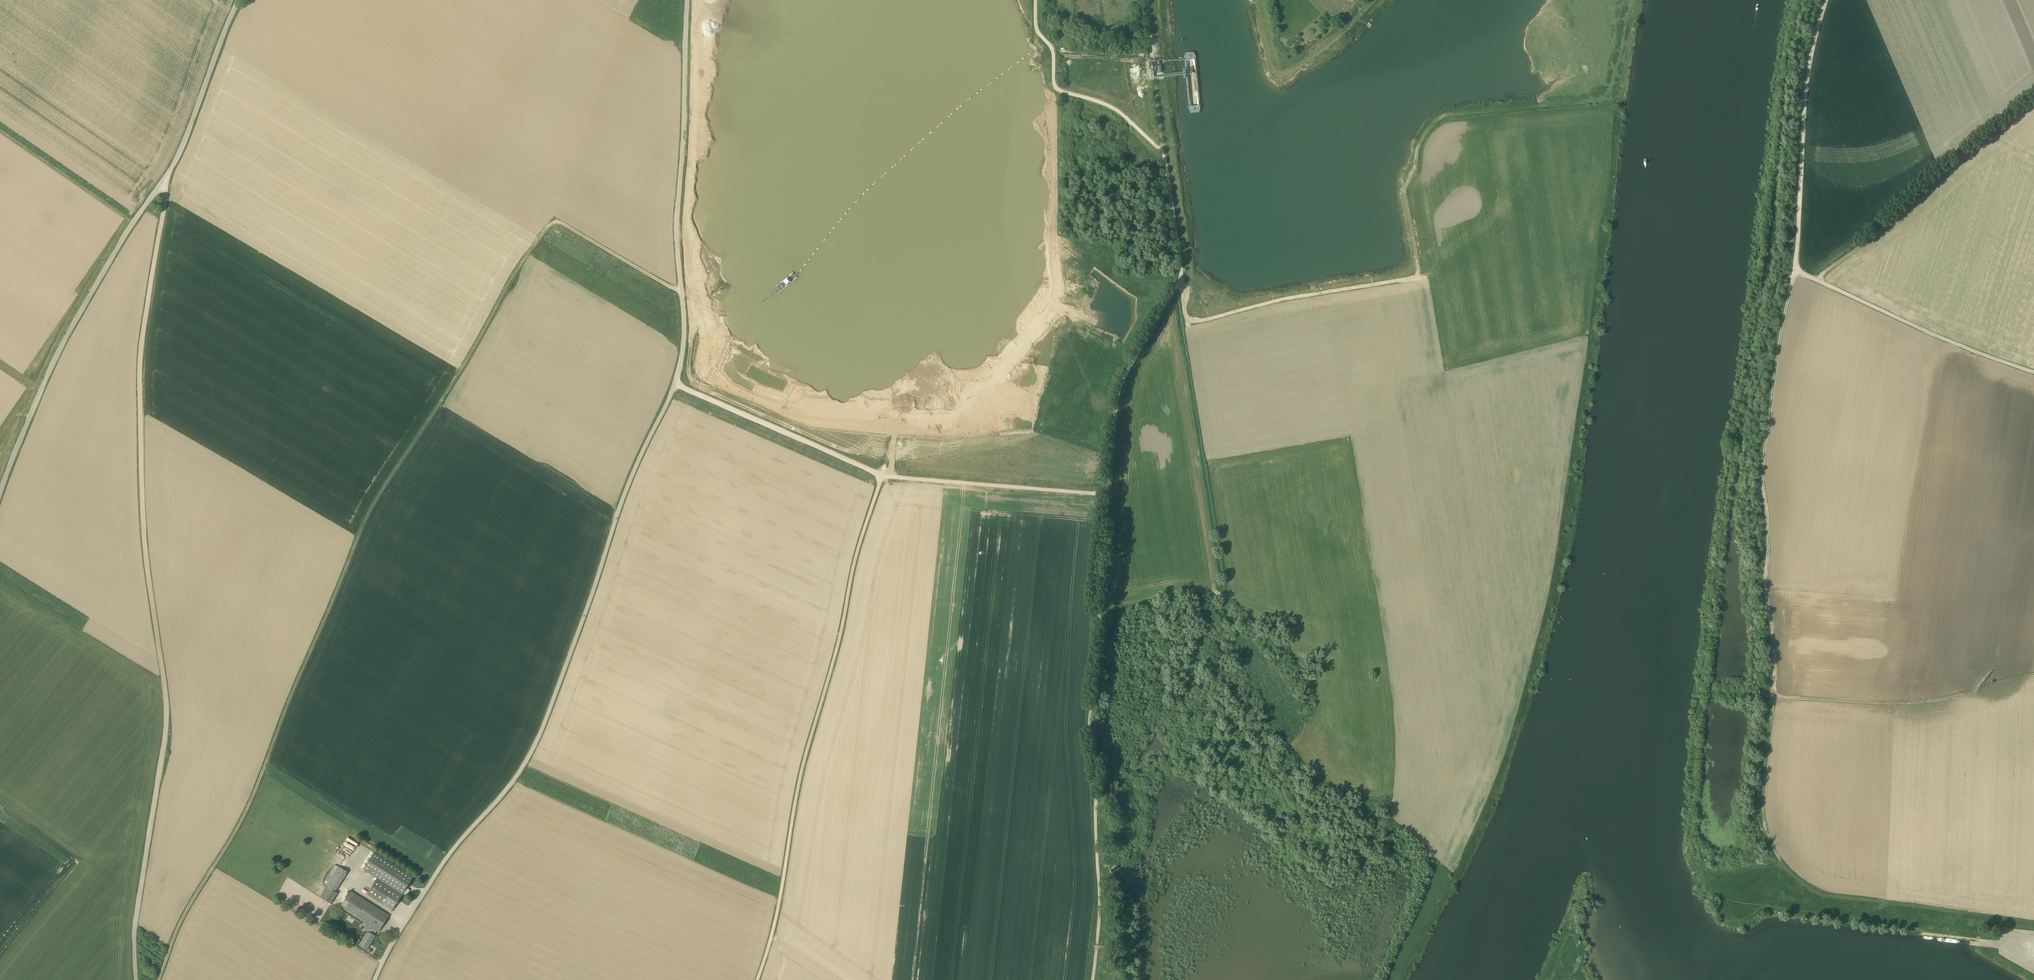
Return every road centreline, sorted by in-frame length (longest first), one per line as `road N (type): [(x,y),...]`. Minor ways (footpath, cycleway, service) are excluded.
road 1 (unclassified): [(376,979),(460,841),(530,756),(629,481),(675,384),(685,337),(677,251),(687,0)]
road 2 (track): [(681,291),(563,224),(543,231),(375,501),(249,806),(198,890),(158,979)]
road 3 (unclassified): [(757,979),(800,784),(862,538),(891,468),(896,426),(791,416),(703,372),(684,213),(690,166)]
road 4 (track): [(1092,979),(1097,769),(1089,725),(1102,639),(1097,593),(1116,401),(1180,272),(1162,147)]
road 5 (track): [(164,181),(138,366),(139,487),(165,735),(135,929),(136,979)]
road 6 (track): [(1244,310),(1191,439),(1196,491),(1188,524),(1150,591),(1163,646),(1173,767),(1165,843),(1171,895)]
road 7 (track): [(556,691),(808,821),(869,835),(1096,825)]
road 8 (unclassified): [(0,490),(51,363),(178,155),(239,0)]
road 9 (track): [(675,384),(882,476),(1107,493)]
road 10 (track): [(1797,274),(1763,465),(1774,696)]
road 11 (track): [(1774,696),(1764,809),(1772,854),(1820,893),(1980,919)]
road 12 (track): [(2033,101),(1819,281),(1797,274)]
road 13 (track): [(1180,272),(1190,323),(1419,280)]
road 14 (track): [(1797,274),(1804,100),(1827,0)]
road 15 (track): [(2033,678),(1906,707),(1774,696)]
road 16 (unclassified): [(2033,372),(1819,281)]
road 17 (track): [(1162,147),(1121,114),(1054,86),(1052,47),(1036,30),(1035,0)]
road 18 (track): [(1162,147),(1146,0)]

